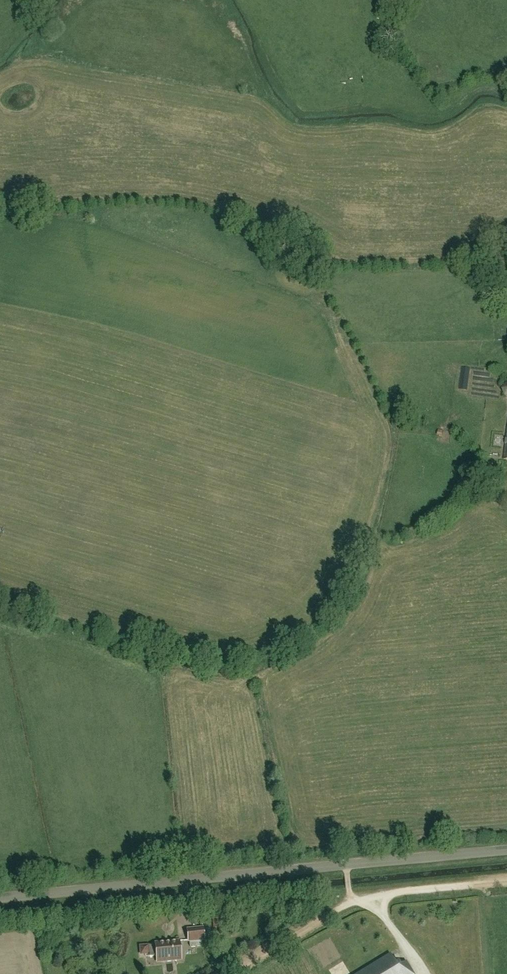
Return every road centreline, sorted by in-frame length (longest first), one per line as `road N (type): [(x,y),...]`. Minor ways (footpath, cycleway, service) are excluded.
road 1 (unclassified): [(0,897),(347,864)]
road 2 (unclassified): [(347,864),(506,850)]
road 3 (track): [(354,901),(506,882)]
road 4 (track): [(231,973),(354,901)]

